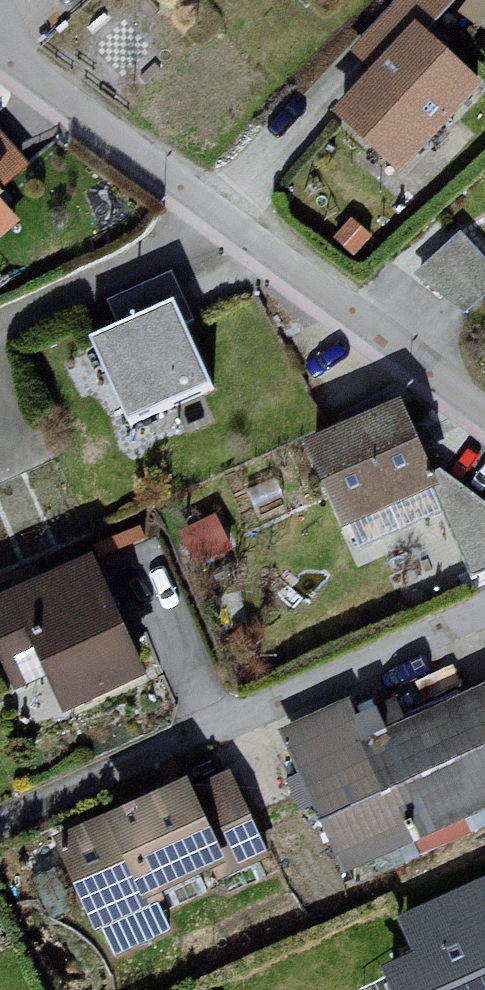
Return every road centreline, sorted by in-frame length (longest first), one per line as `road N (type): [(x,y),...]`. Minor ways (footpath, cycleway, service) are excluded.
road 1 (residential): [(0,34),(484,415)]

